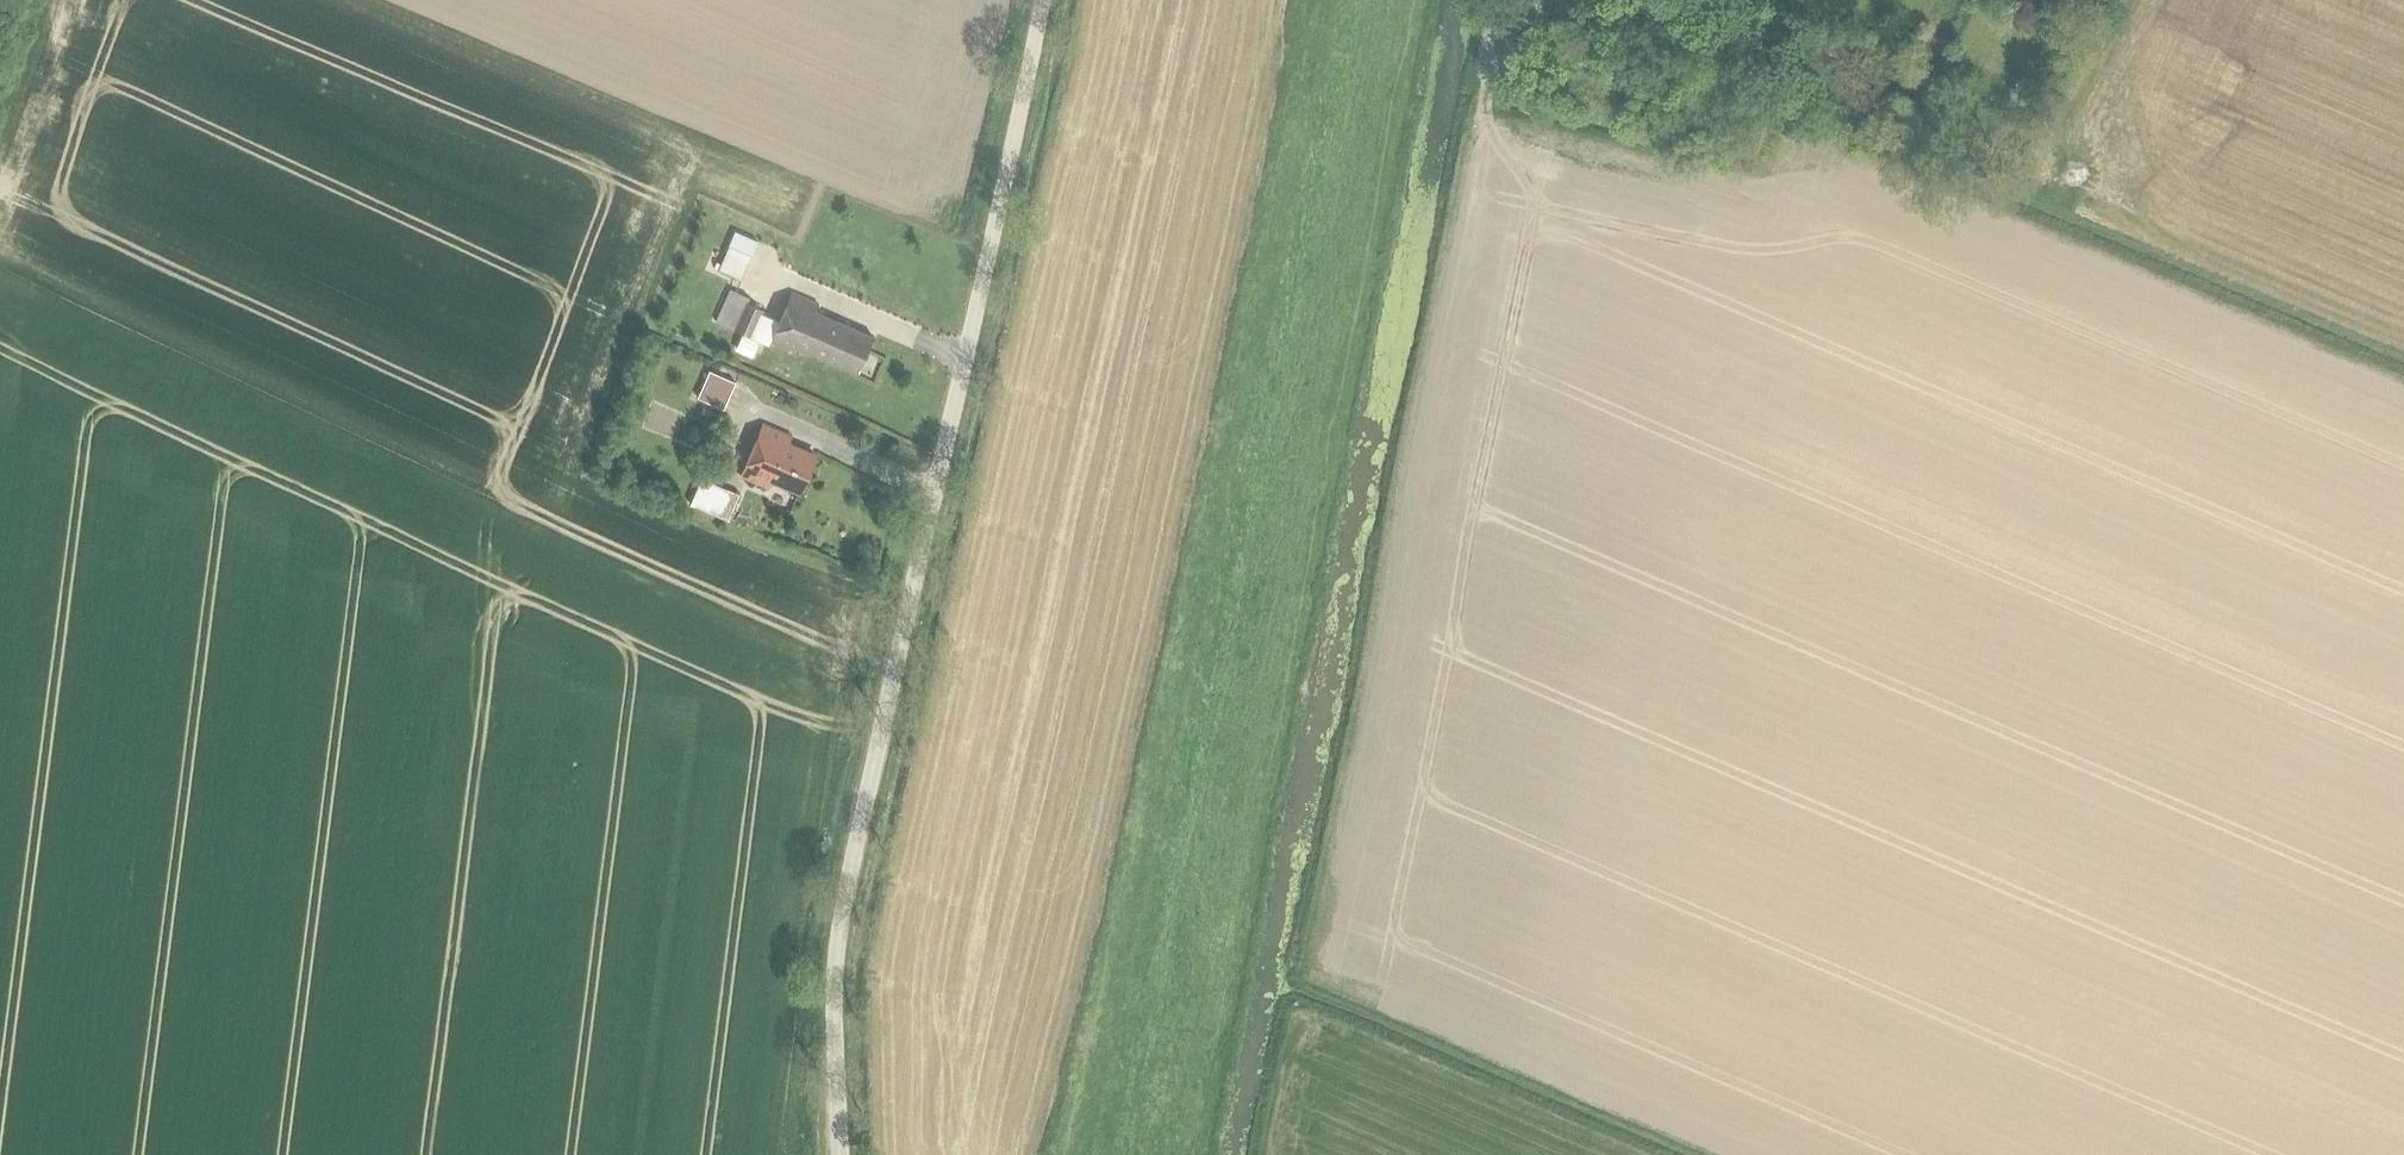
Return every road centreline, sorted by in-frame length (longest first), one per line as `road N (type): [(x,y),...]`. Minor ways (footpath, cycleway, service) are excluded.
road 1 (unclassified): [(840,1154),(834,993),(840,910),(1042,0)]

